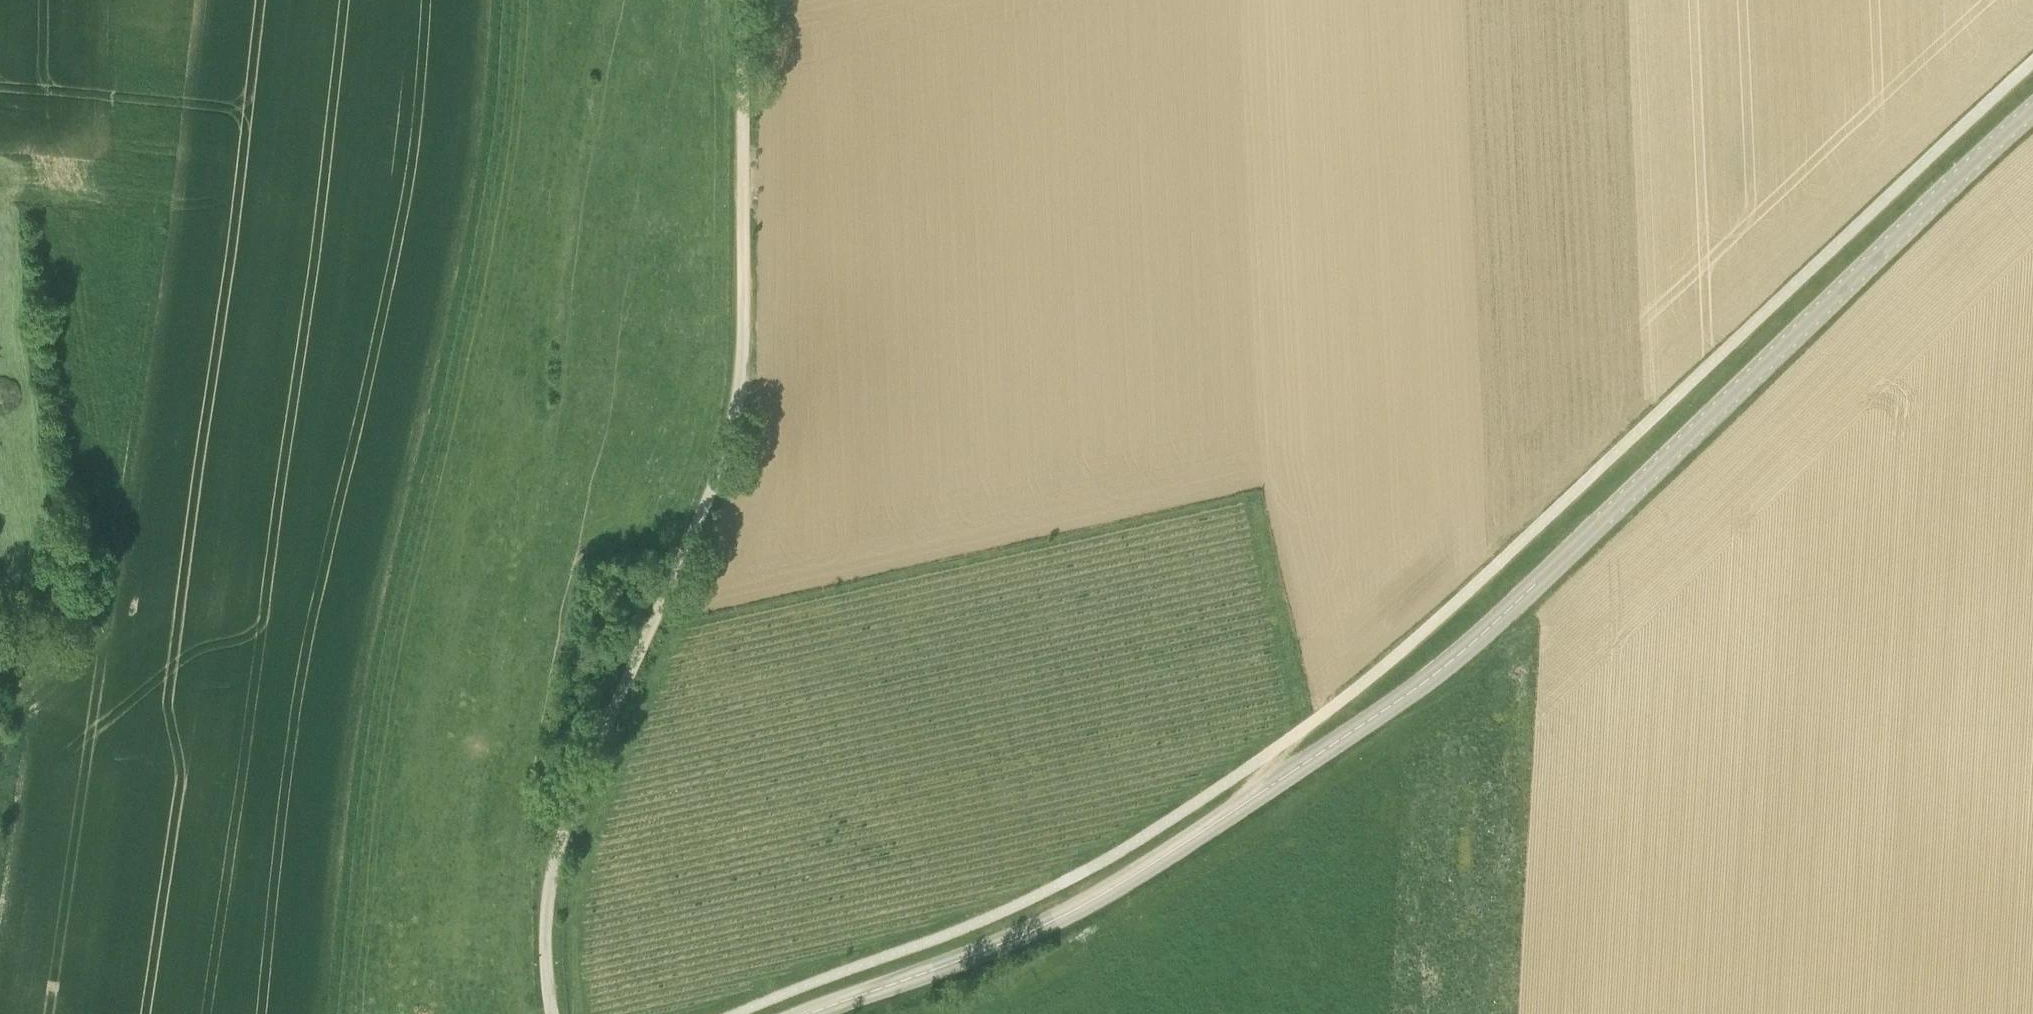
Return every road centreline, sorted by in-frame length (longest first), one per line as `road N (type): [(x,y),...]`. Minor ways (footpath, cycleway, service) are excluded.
road 1 (tertiary): [(805,1013),(1068,912),(1401,697),(1507,610),(2032,108)]
road 2 (unclassified): [(552,1013),(545,939),(560,844),(705,505),(737,403),(742,0)]

